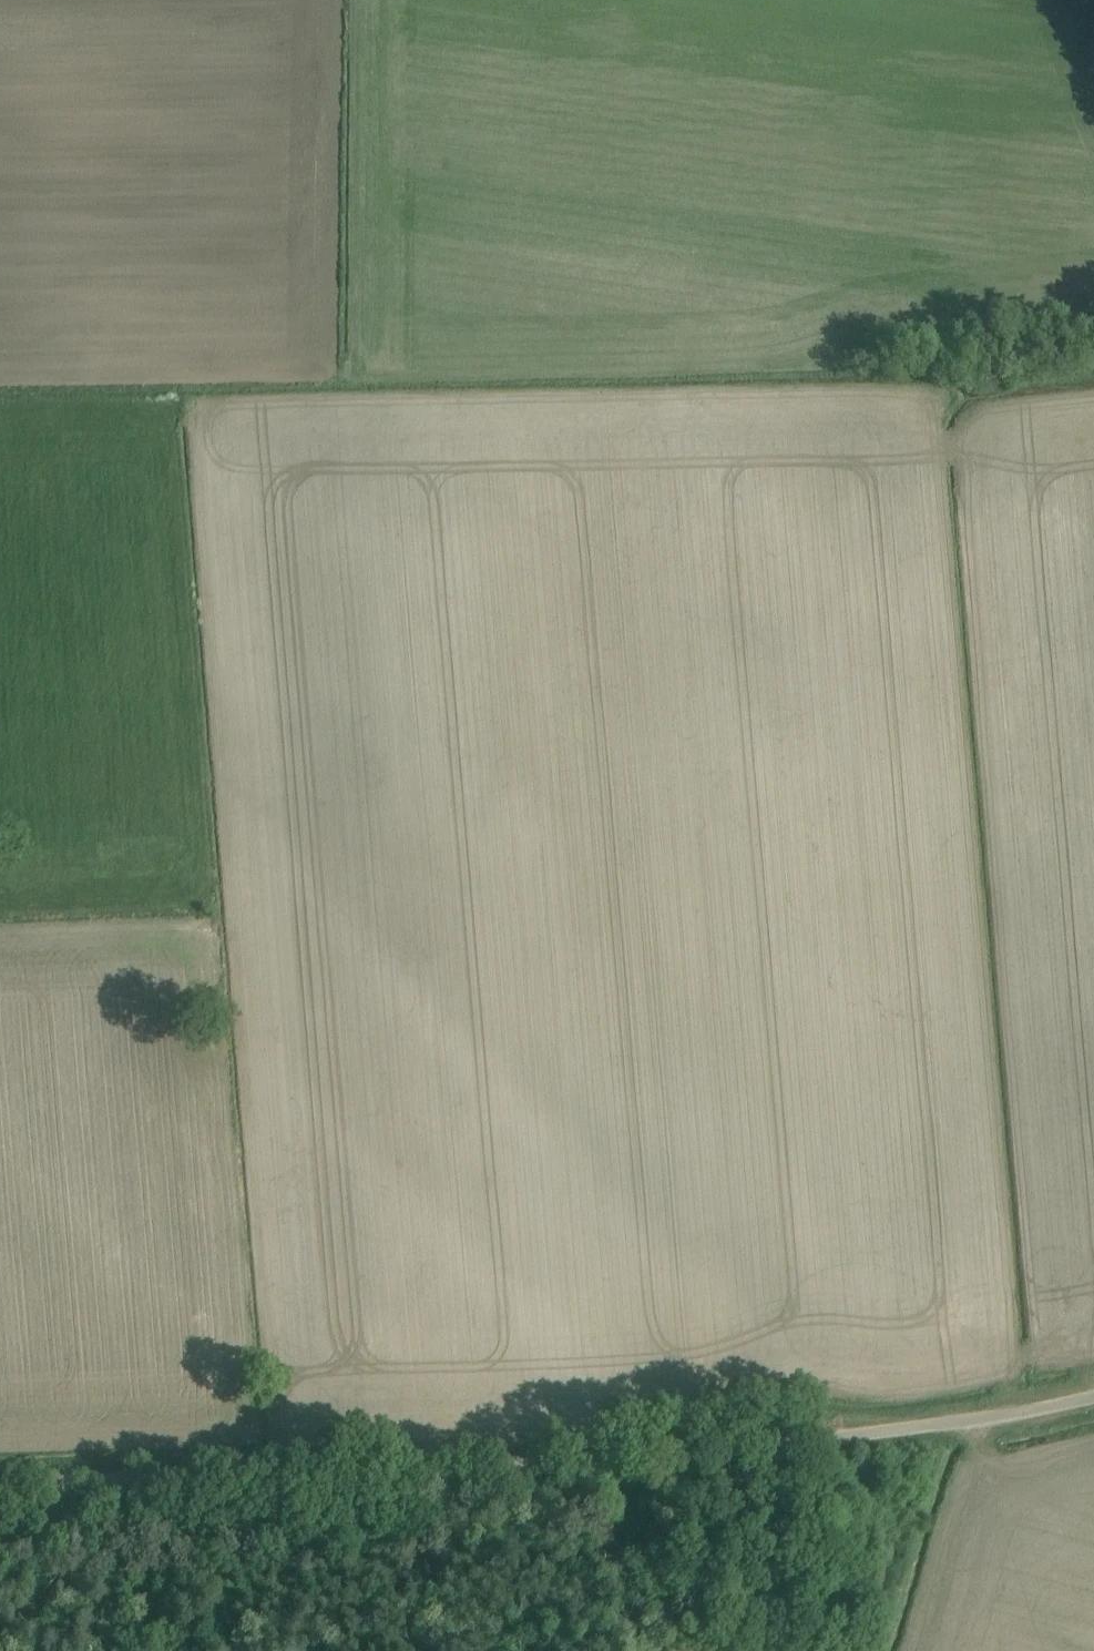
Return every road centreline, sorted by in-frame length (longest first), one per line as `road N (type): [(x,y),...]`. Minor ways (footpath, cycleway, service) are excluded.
road 1 (unclassified): [(0,1482),(705,1453),(1093,1396)]

